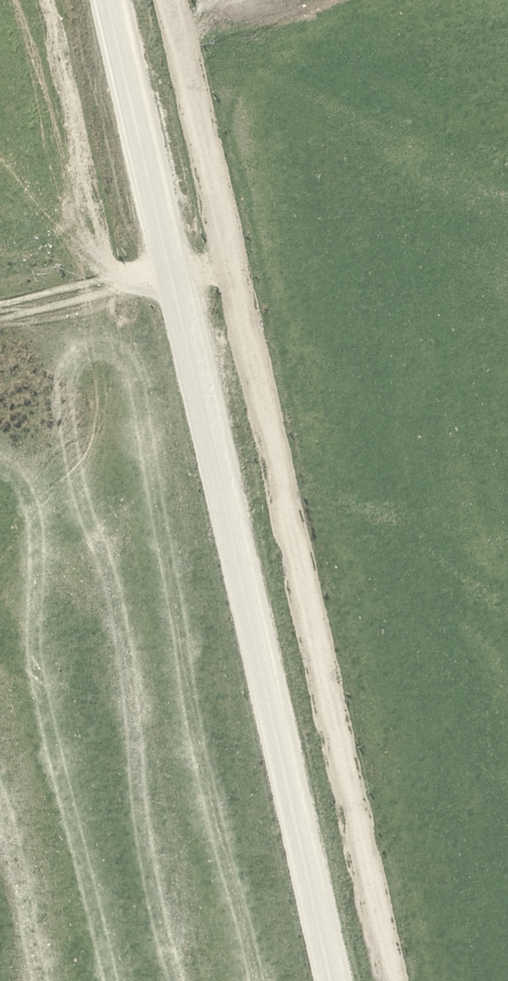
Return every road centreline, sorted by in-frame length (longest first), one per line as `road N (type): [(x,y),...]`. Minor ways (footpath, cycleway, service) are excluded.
road 1 (unclassified): [(341,980),(123,0)]
road 2 (track): [(183,271),(235,259),(395,980)]
road 3 (track): [(235,259),(176,0)]

